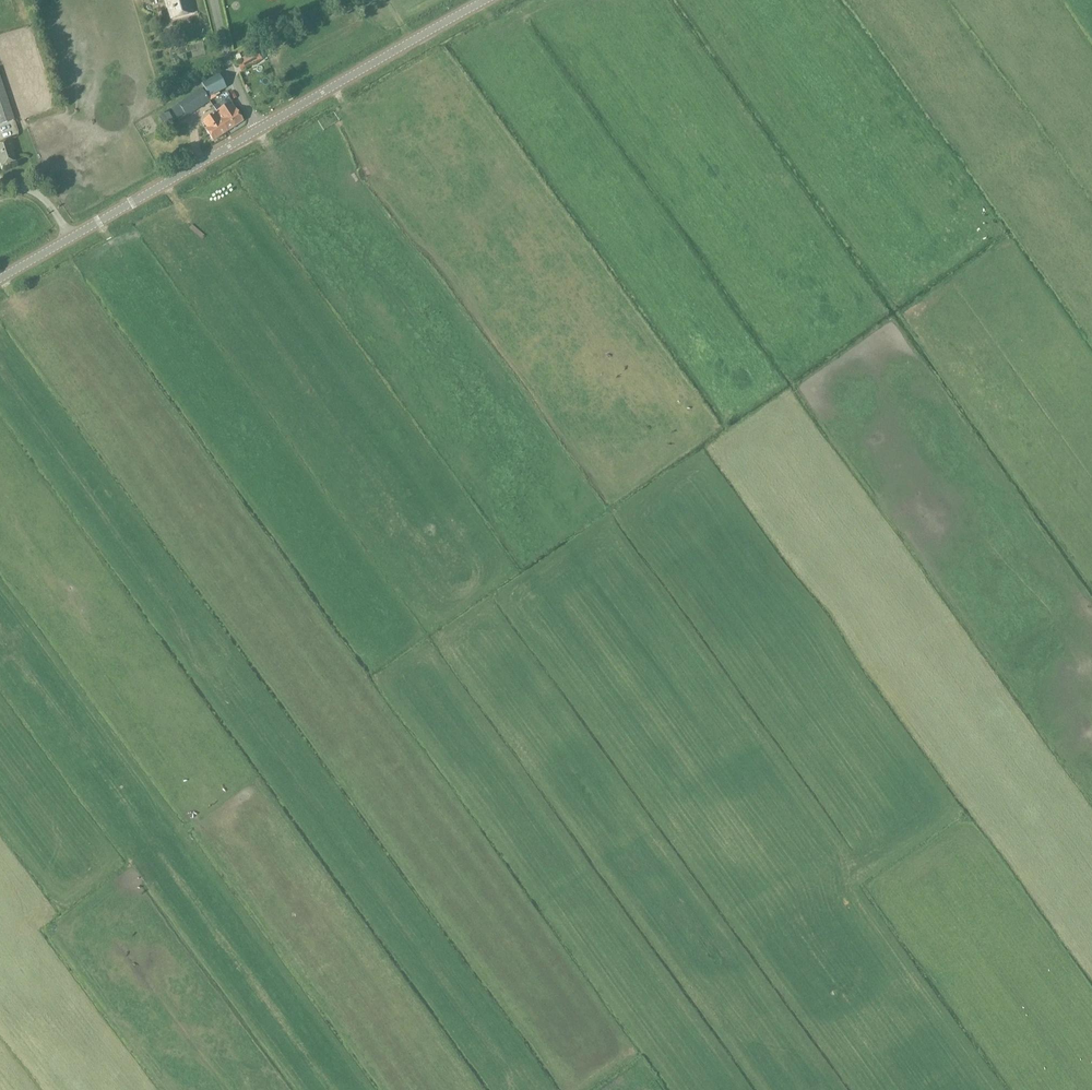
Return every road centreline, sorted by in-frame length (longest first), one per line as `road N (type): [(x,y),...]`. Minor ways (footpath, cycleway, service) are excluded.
road 1 (tertiary): [(0,281),(256,133)]
road 2 (tertiary): [(256,133),(495,0)]
road 3 (unclassified): [(256,133),(230,72),(213,0)]

